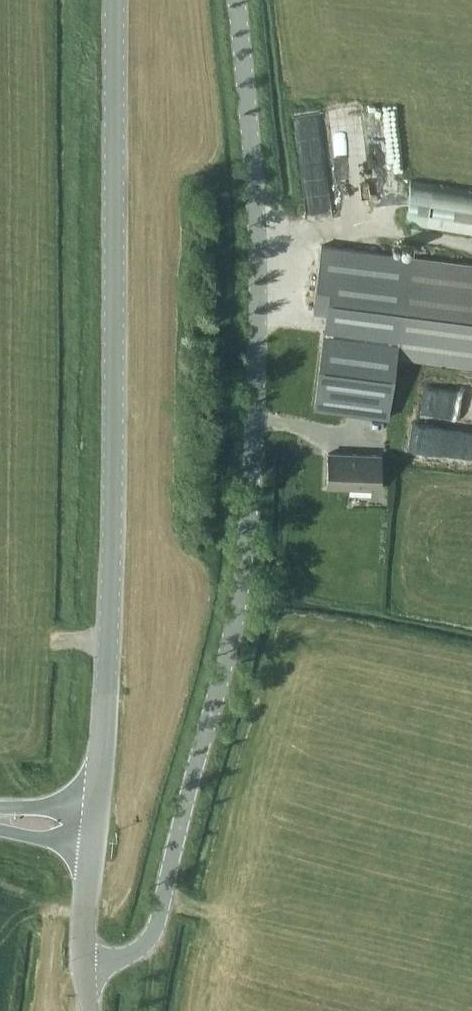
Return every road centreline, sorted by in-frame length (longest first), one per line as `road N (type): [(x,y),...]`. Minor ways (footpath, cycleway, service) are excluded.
road 1 (unclassified): [(151,937),(240,607),(250,500),(259,261),(235,0)]
road 2 (tertiary): [(96,814),(114,494),(116,0)]

